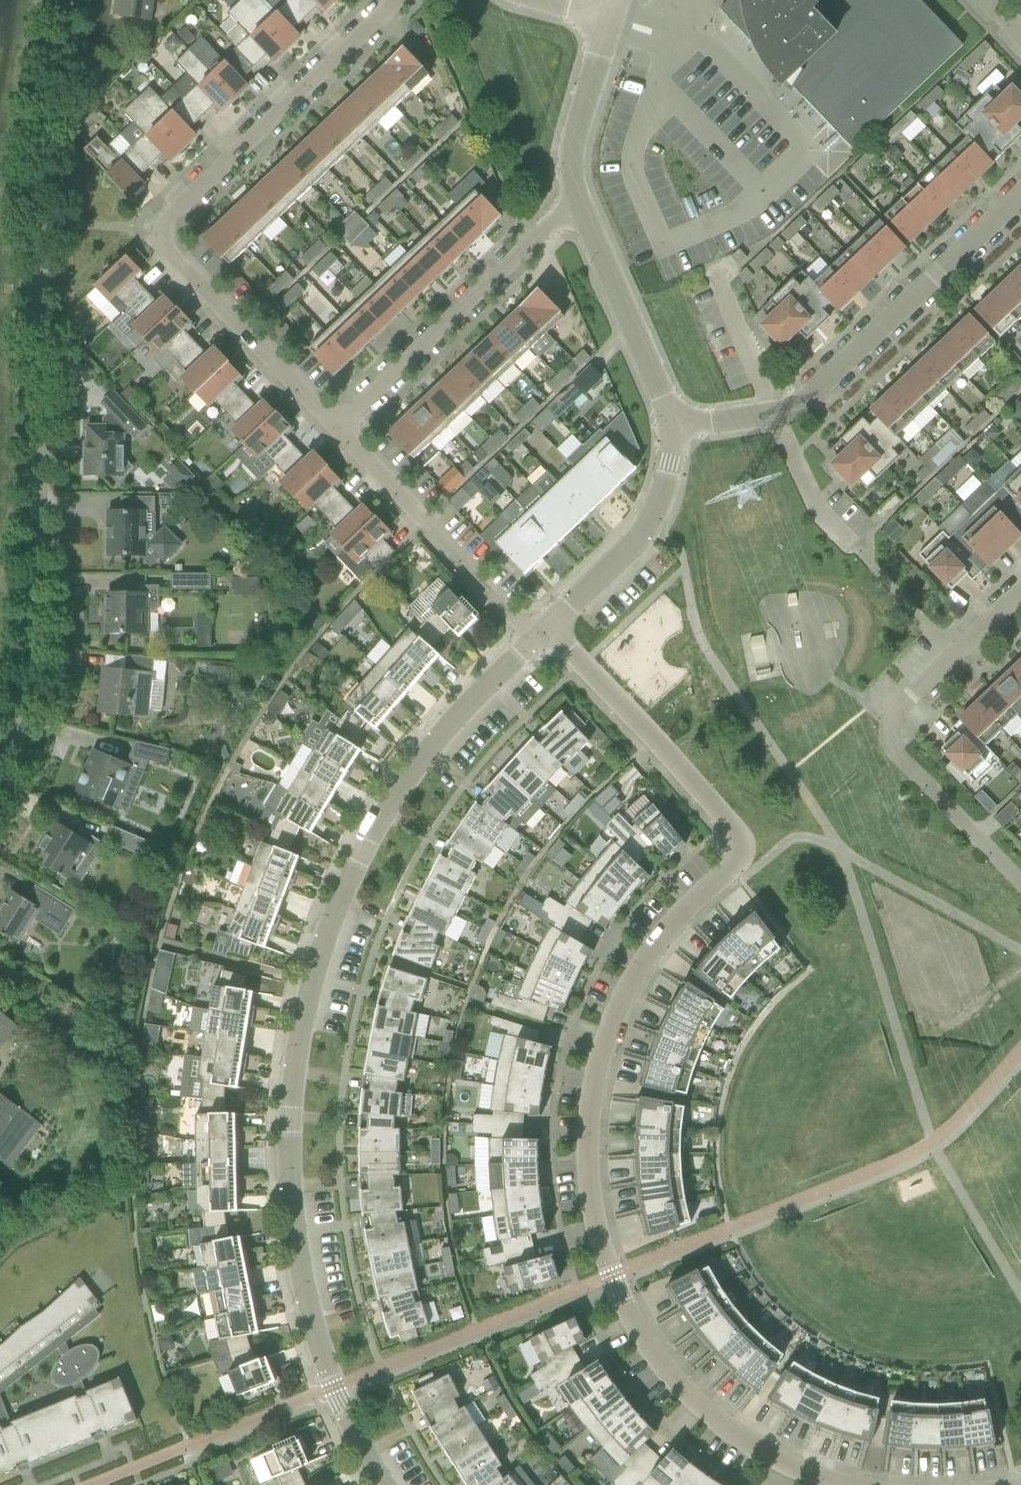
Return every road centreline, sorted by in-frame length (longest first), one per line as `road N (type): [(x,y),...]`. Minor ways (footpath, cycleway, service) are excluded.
road 1 (residential): [(380,1484),(333,1387),(303,1280),(289,1174),(301,1033),(330,928),(380,819),(445,726),(532,638)]
road 2 (unclassified): [(0,790),(32,718),(43,655),(42,207),(64,0)]
road 3 (residential): [(830,1484),(746,1444),(675,1382),(625,1305),(596,1220),(591,1122),(612,1027),(655,944),(730,870)]
road 4 (residential): [(337,430),(167,251),(163,233),(169,215),(399,0)]
road 5 (residential): [(672,421),(775,416),(817,393),(1020,195)]
road 6 (residential): [(986,843),(901,754),(891,720),(1020,591)]
road 7 (residential): [(337,430),(563,221),(589,212)]
road 8 (unclassified): [(730,870),(742,848),(732,825),(542,627)]
road 9 (residential): [(532,638),(337,430)]
road 10 (residential): [(542,627),(646,528),(664,490),(672,421)]
road 11 (residential): [(672,421),(589,212)]
road 12 (residential): [(589,212),(574,140),(606,17)]

